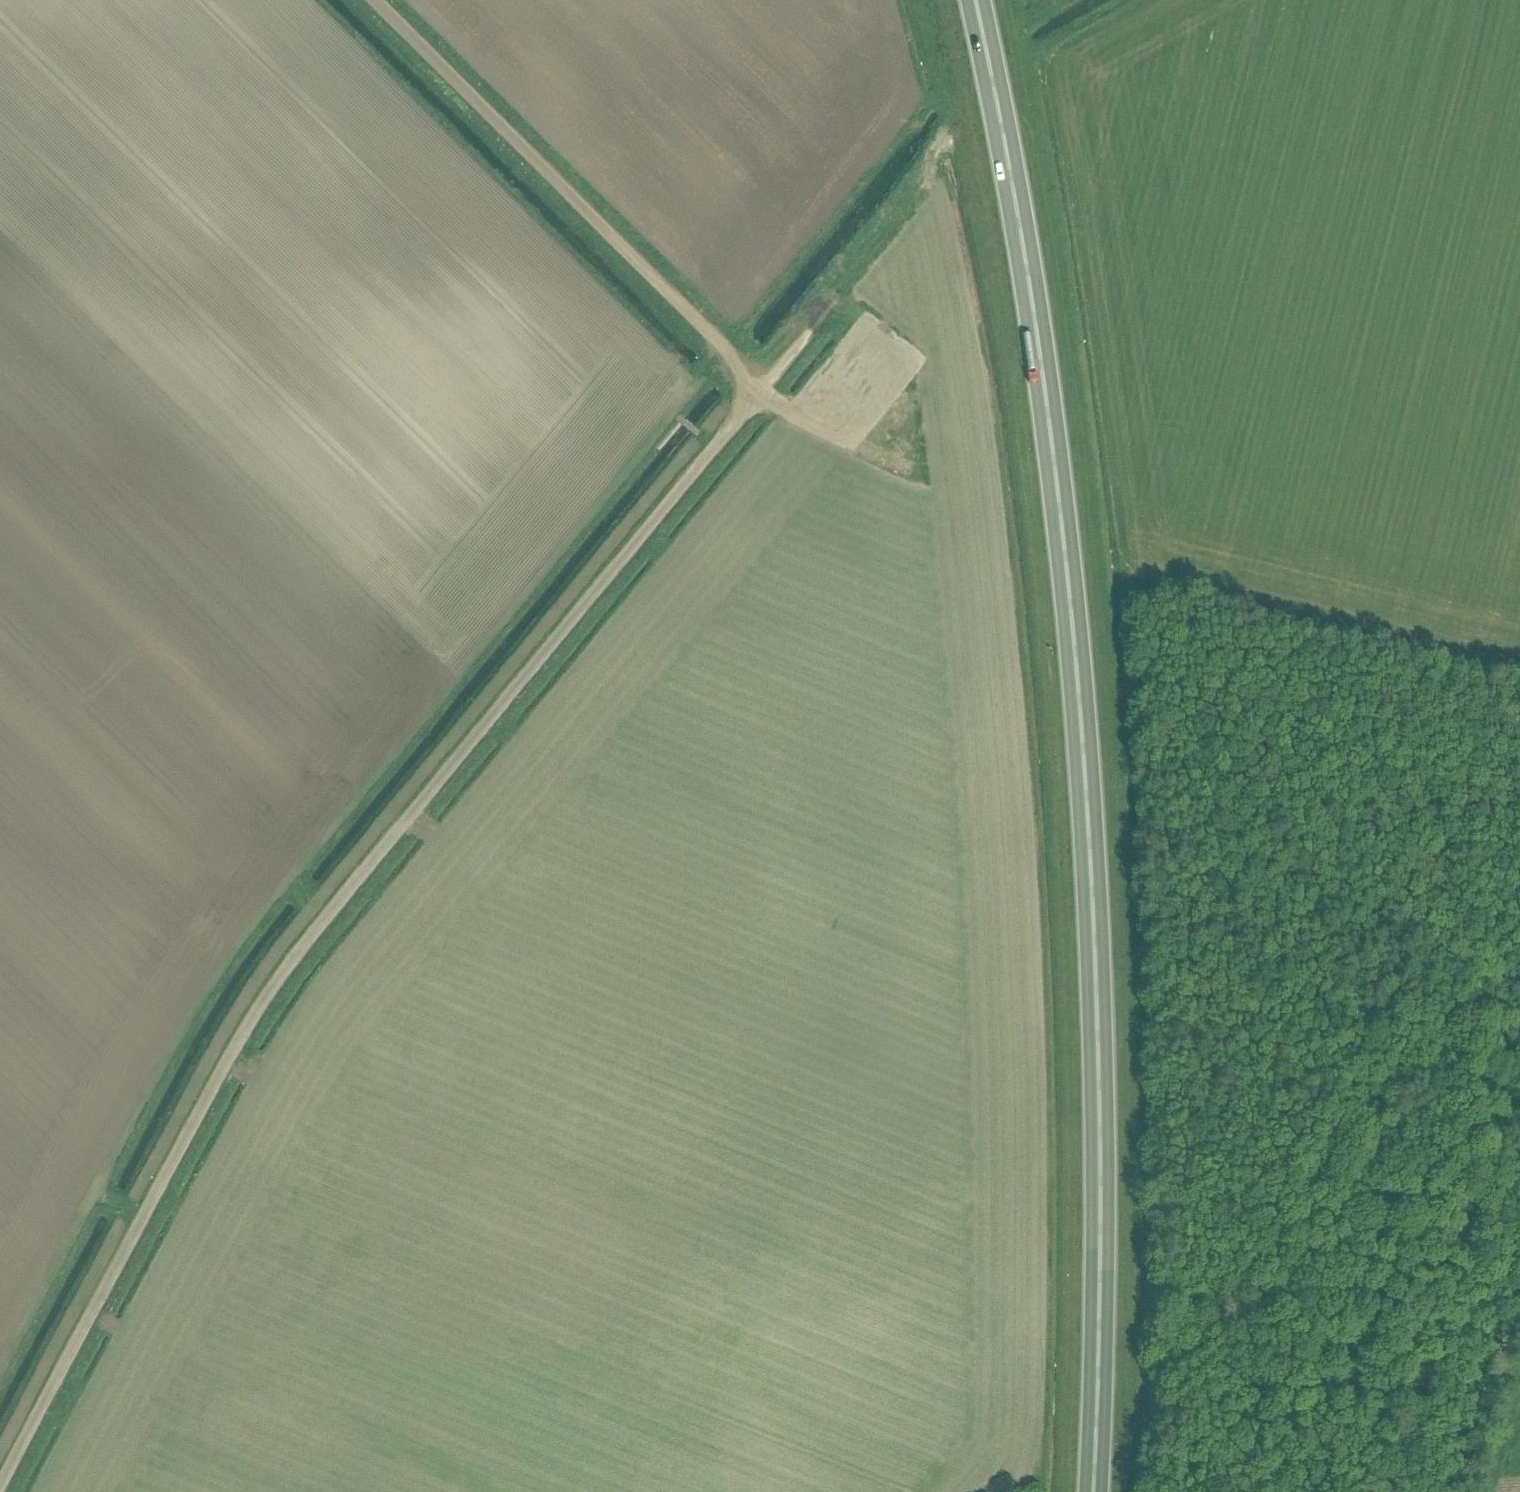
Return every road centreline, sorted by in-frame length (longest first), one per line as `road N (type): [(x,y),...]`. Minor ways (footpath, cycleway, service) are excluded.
road 1 (track): [(0,1475),(250,1002),(750,394),(725,348),(375,0)]
road 2 (trunk): [(1090,1491),(1100,1234),(1088,793),(1036,325),(974,0)]

